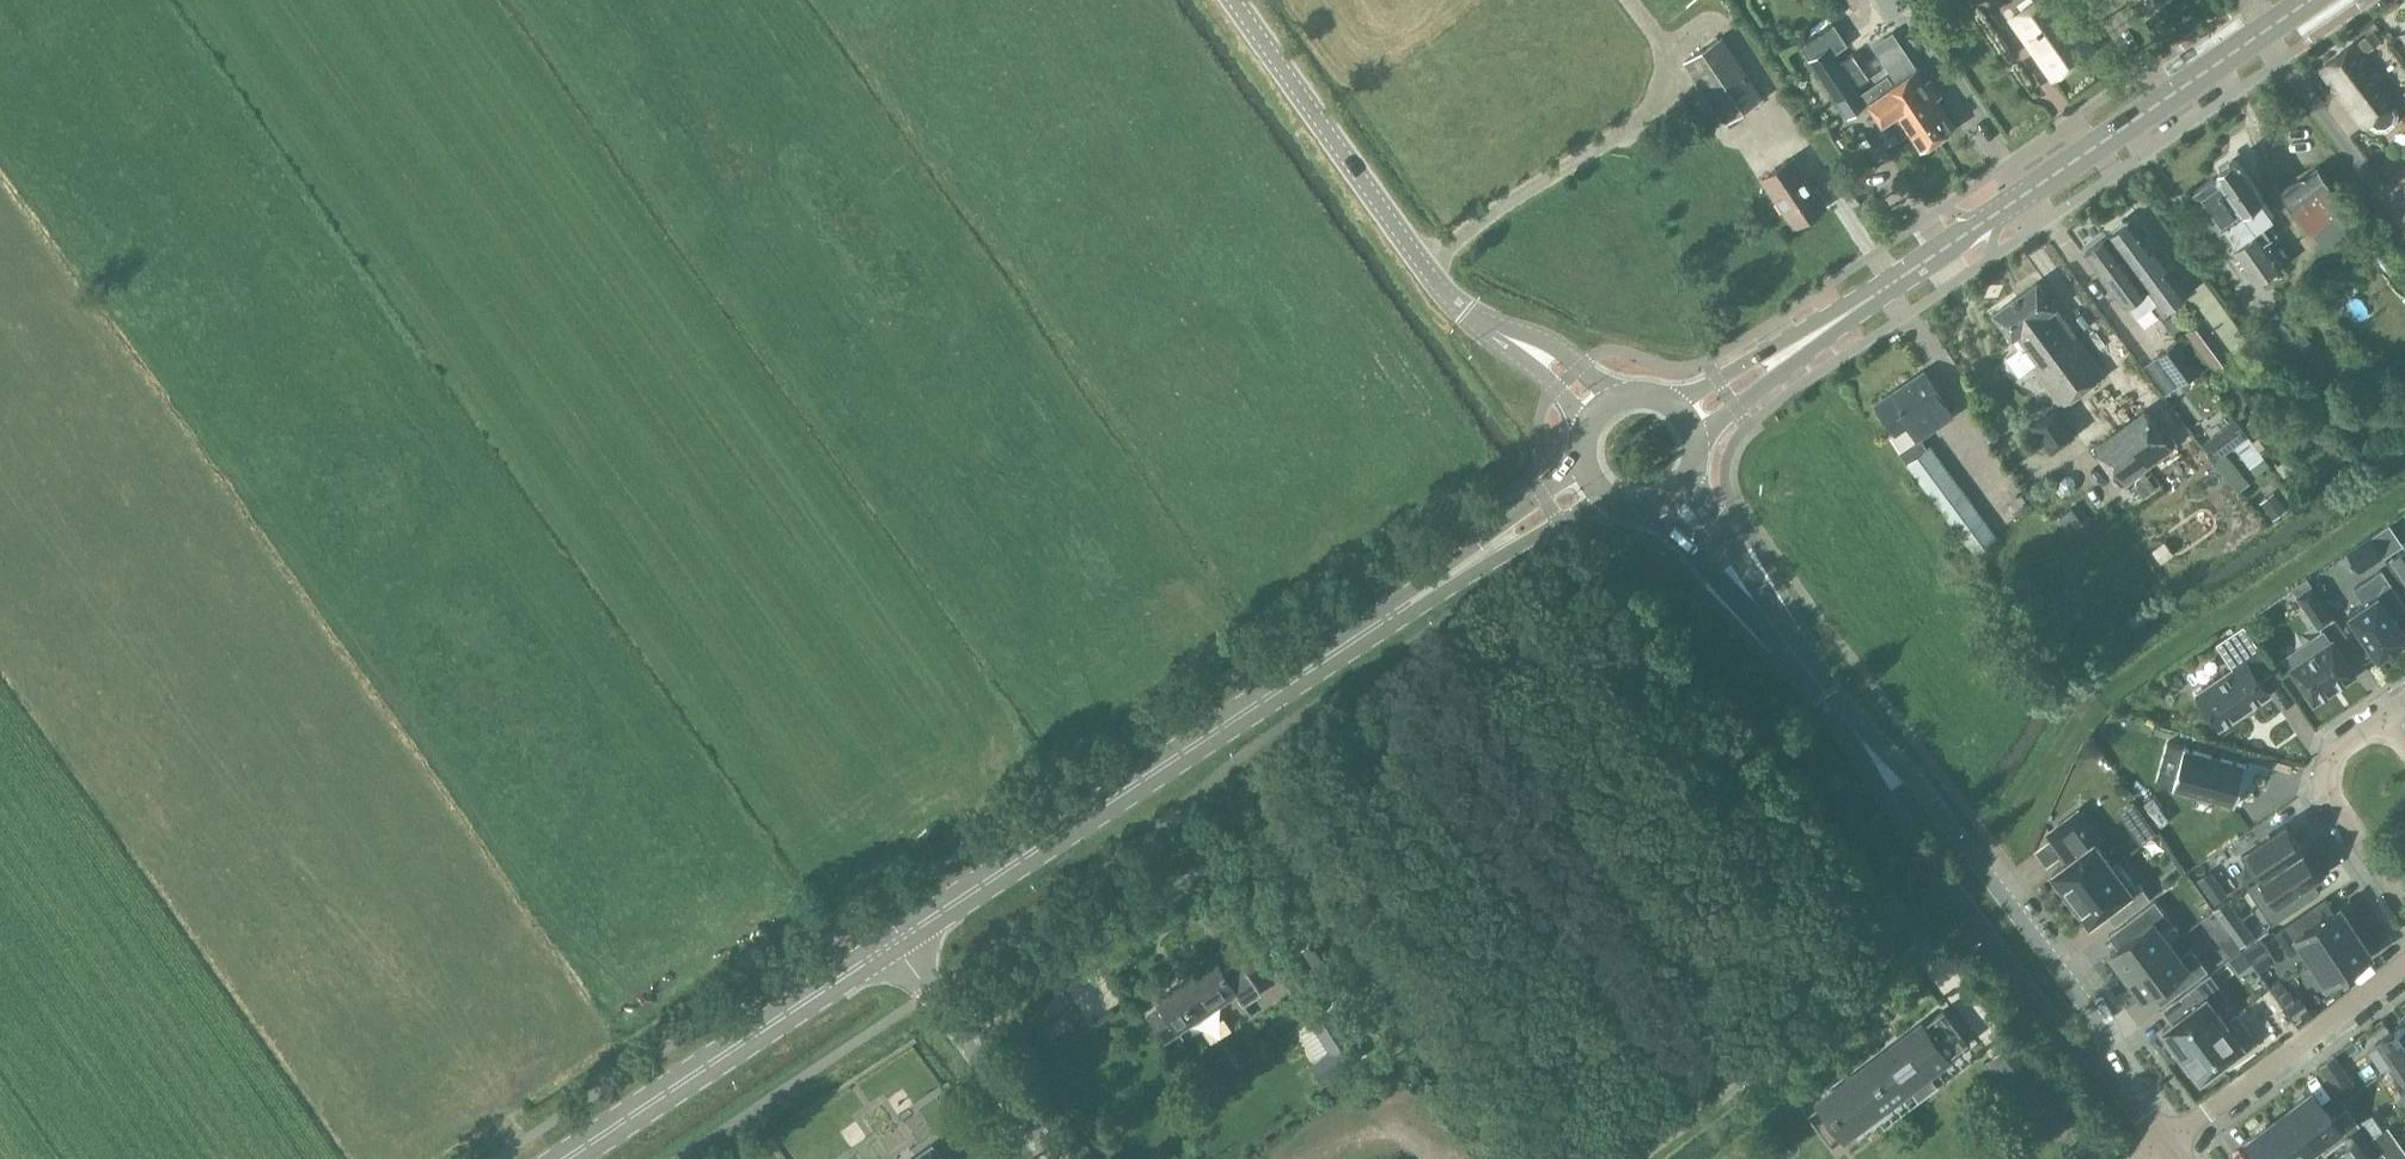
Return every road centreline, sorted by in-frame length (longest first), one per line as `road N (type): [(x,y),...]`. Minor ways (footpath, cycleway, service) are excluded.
road 1 (primary): [(890,946),(1434,588)]
road 2 (primary): [(1854,308),(2306,0)]
road 3 (residential): [(2119,1077),(2085,1004),(1921,786),(1847,727)]
road 4 (residential): [(1847,727),(1888,804),(2061,1030),(2119,1077)]
road 5 (unclassified): [(1486,329),(1445,295),(1235,0)]
road 6 (primary): [(567,1158),(890,946)]
road 7 (residential): [(2404,964),(2165,1143)]
road 8 (unclassified): [(1055,1158),(890,946)]
road 9 (residential): [(2386,719),(2332,756),(2328,778),(2334,801),(2404,907)]
road 10 (primary): [(1693,445),(1854,308)]
road 11 (track): [(1639,1158),(1811,1036)]
road 12 (primary): [(1854,308),(1668,403)]
road 13 (primary): [(1434,588),(1608,497)]
road 14 (primary): [(1584,463),(1434,588)]
road 15 (unclassified): [(1616,399),(1552,347),(1486,329)]
road 16 (residential): [(1653,503),(1702,562),(1760,606)]
road 17 (residential): [(1760,606),(1847,727)]
road 18 (residential): [(1760,606),(1734,545),(1687,477)]
road 19 (unclassified): [(1486,329),(1546,379),(1584,432)]

